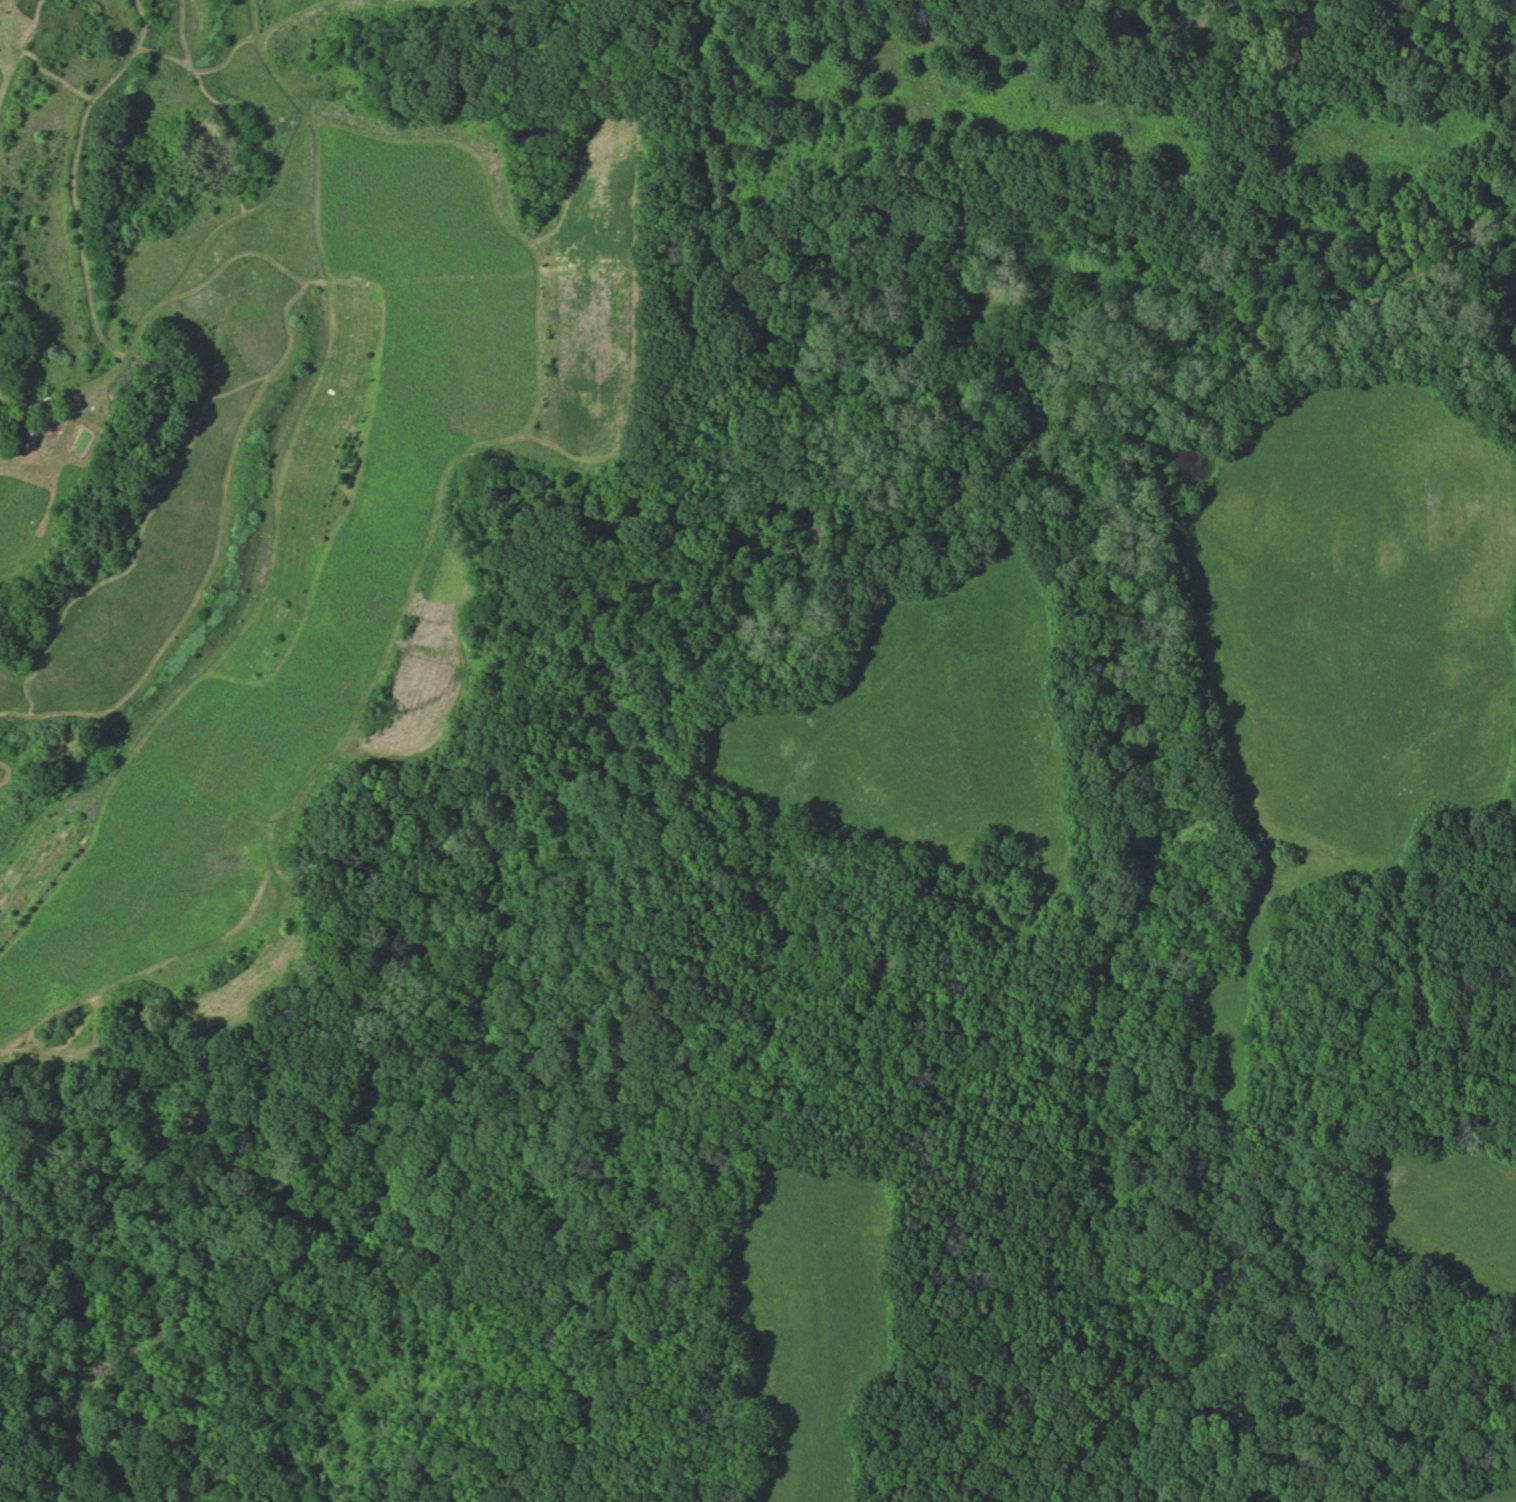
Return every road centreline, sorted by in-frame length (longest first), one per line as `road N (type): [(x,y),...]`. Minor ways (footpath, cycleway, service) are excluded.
road 1 (residential): [(778,1169),(825,1293),(829,1370),(809,1501)]

